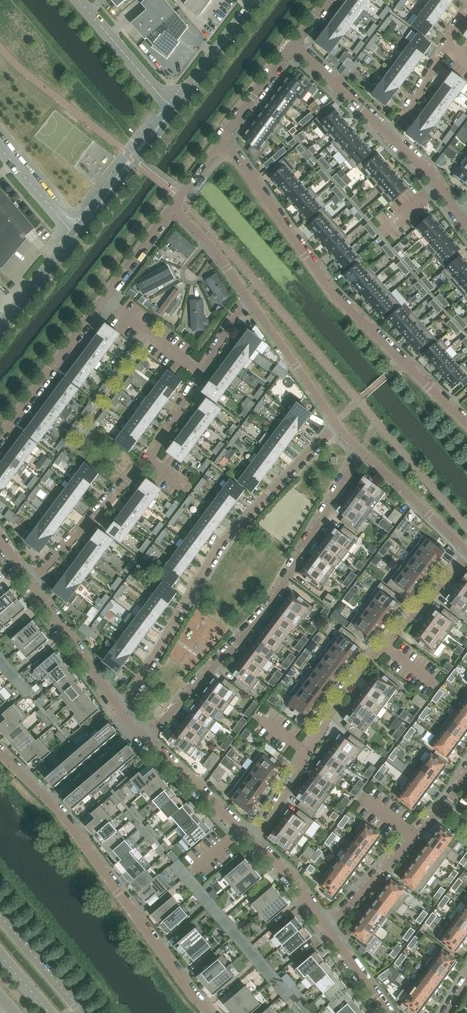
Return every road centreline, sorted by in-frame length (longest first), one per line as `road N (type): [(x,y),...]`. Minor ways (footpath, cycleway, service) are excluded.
road 1 (residential): [(466,425),(331,293),(220,142)]
road 2 (residential): [(247,297),(151,459),(29,585)]
road 3 (residential): [(144,740),(264,615),(361,452)]
road 4 (residential): [(336,423),(221,544),(132,693),(116,705)]
road 5 (residential): [(466,557),(361,671),(253,842)]
road 6 (residential): [(210,1012),(58,811),(0,754)]
road 7 (residential): [(0,436),(171,210)]
road 8 (residential): [(325,928),(449,803),(466,773)]
road 9 (residential): [(336,423),(247,297)]
road 10 (residential): [(253,842),(144,740)]
road 11 (residential): [(116,705),(29,585)]
road 12 (residential): [(466,552),(361,452)]
road 13 (unclassified): [(174,108),(78,0)]
road 14 (unclassified): [(174,108),(256,0)]
road 15 (residential): [(391,137),(293,45)]
road 16 (secondary): [(83,1012),(0,916)]
road 17 (residential): [(220,142),(293,45)]

